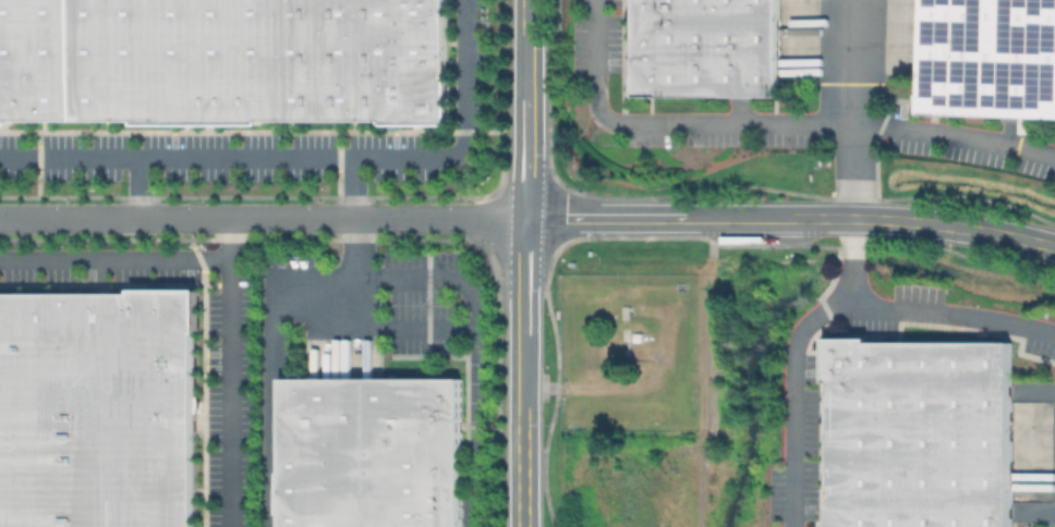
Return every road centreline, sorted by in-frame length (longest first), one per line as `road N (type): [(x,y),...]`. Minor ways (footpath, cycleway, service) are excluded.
road 1 (residential): [(0,217),(524,219)]
road 2 (tertiary): [(524,219),(853,219)]
road 3 (tertiary): [(522,526),(524,219)]
road 4 (tertiary): [(524,219),(527,0)]
road 5 (tertiary): [(853,219),(965,229),(1054,248)]

